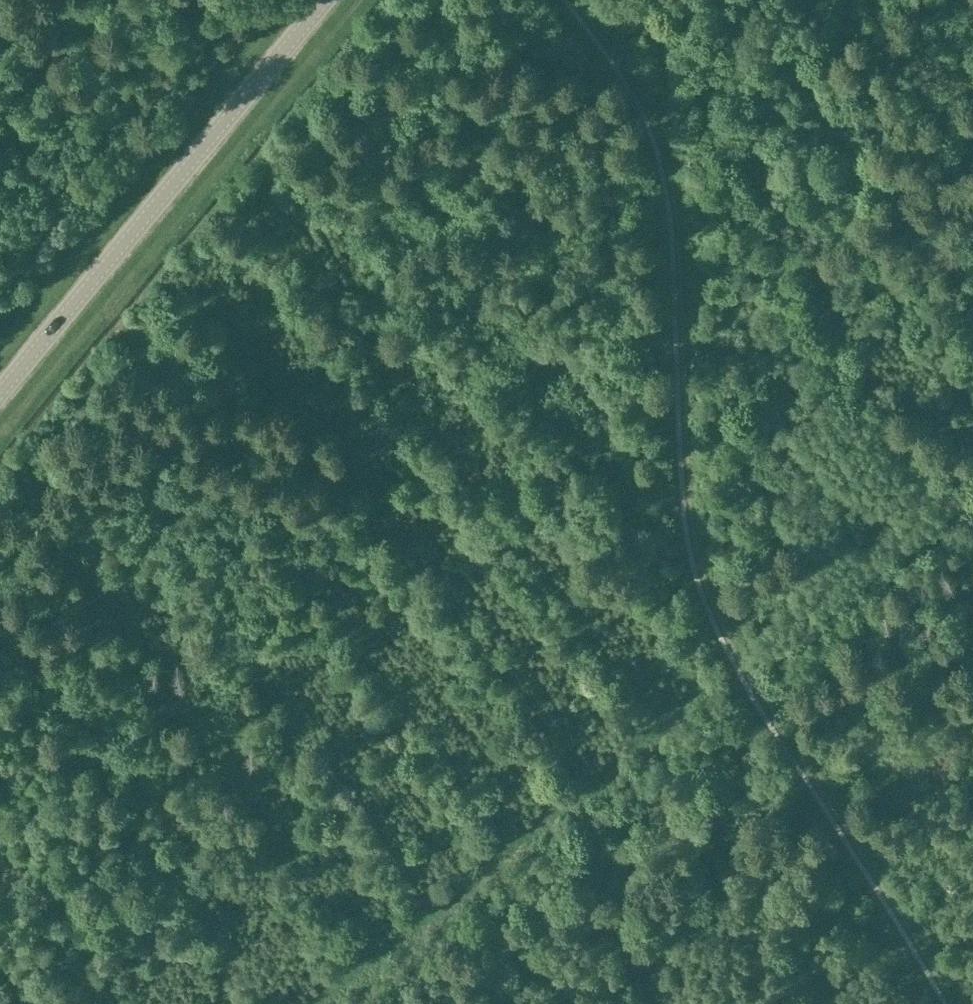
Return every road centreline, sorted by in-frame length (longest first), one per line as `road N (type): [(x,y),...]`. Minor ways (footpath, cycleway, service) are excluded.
road 1 (track): [(576,0),(634,80),(673,190),(689,496),(716,610),(760,699),(955,1003)]
road 2 (track): [(312,1003),(972,476)]
road 3 (tertiary): [(0,393),(325,0)]

